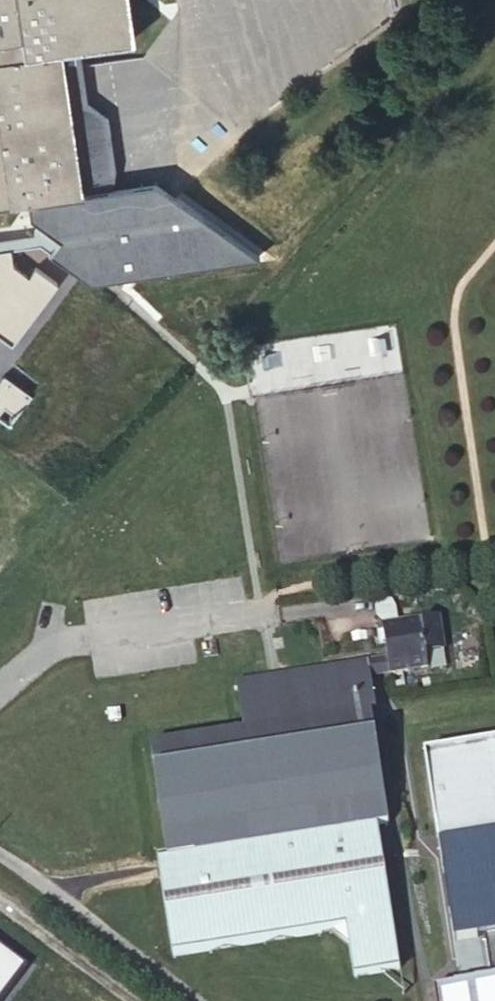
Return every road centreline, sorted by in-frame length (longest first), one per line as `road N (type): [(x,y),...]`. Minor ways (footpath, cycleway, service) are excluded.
road 1 (track): [(142,1000),(0,892)]

